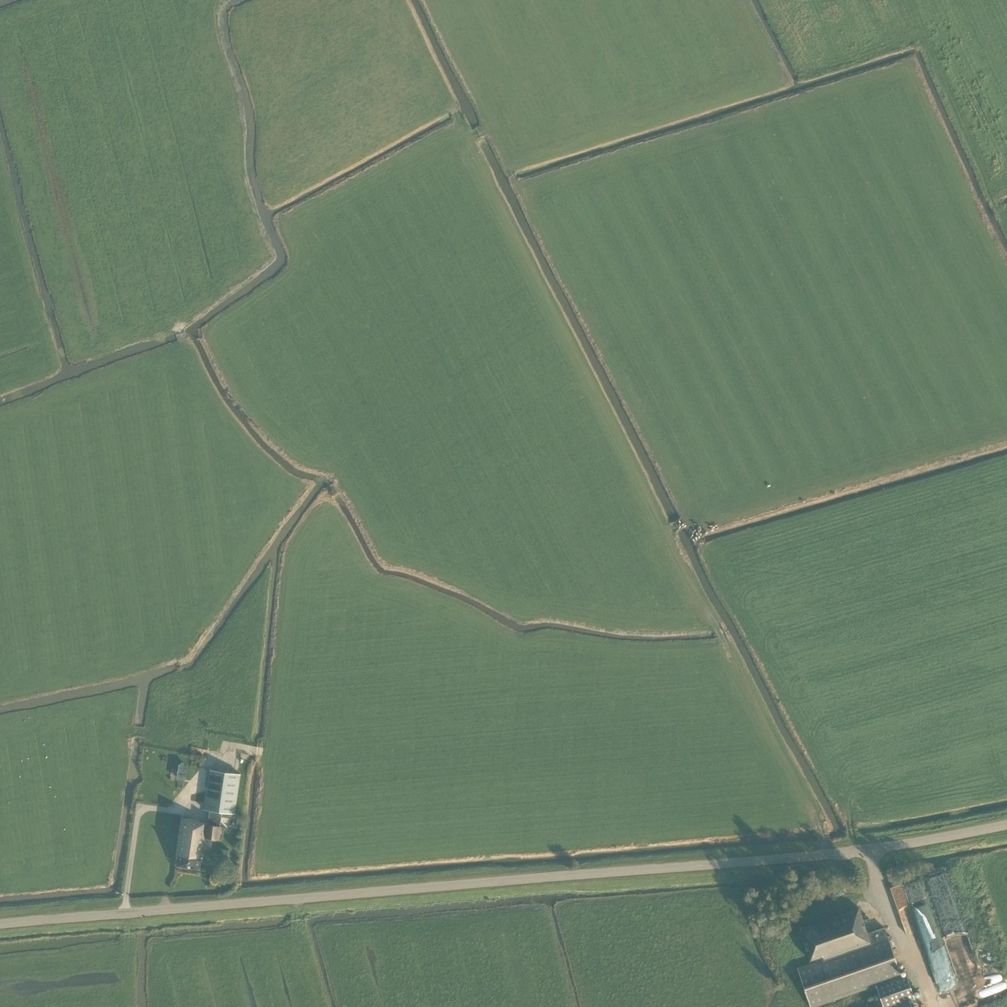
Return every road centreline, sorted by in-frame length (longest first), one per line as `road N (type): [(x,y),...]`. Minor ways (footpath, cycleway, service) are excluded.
road 1 (tertiary): [(0,924),(750,863),(1006,824)]

